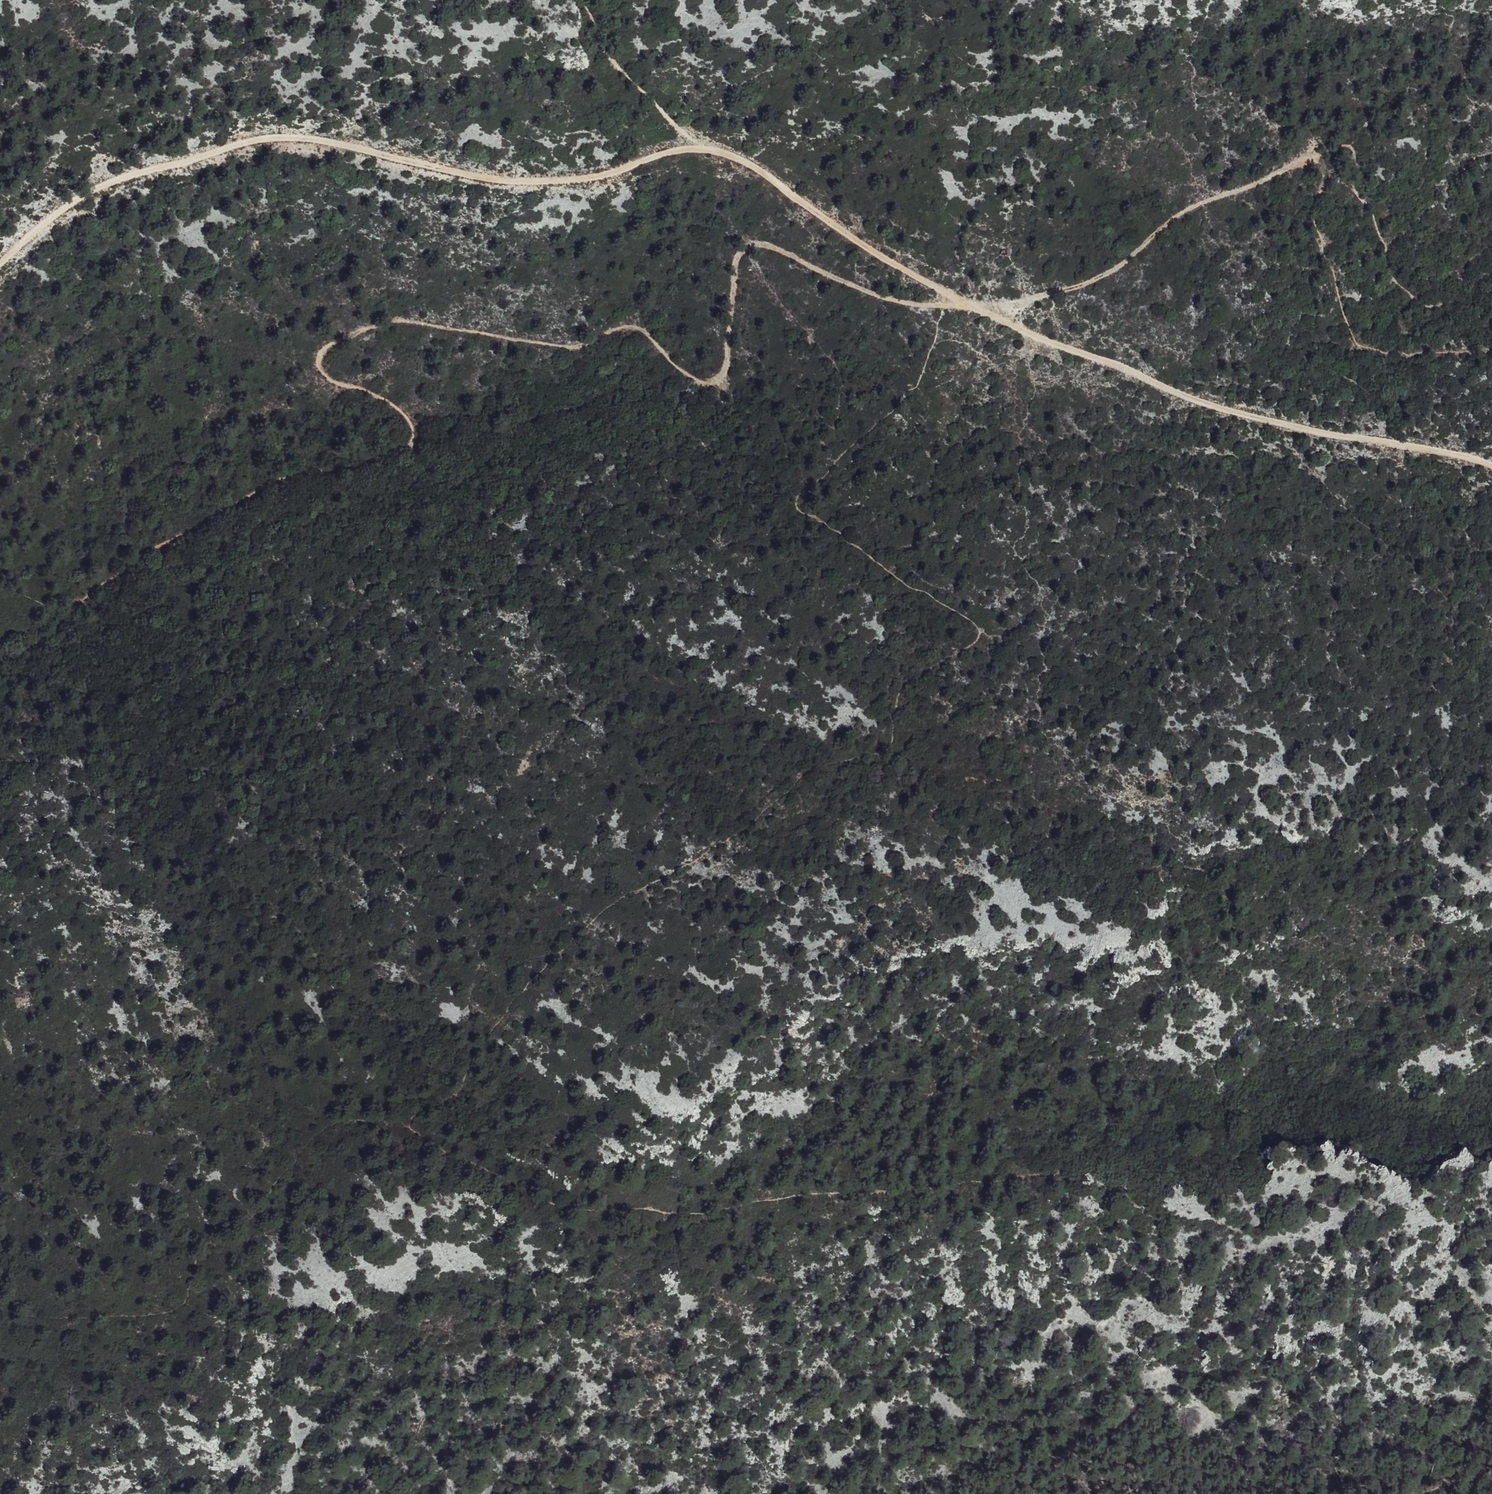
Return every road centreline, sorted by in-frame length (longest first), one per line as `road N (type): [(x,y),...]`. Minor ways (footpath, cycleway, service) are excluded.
road 1 (track): [(0,270),(98,189),(248,142),(293,136),(509,182),(577,181),(682,149),(734,154),(864,251),(957,296)]
road 2 (track): [(957,296),(1051,342),(1233,409),(1491,462)]
road 3 (track): [(1314,157),(1177,213),(1134,258),(1089,284),(979,307)]

